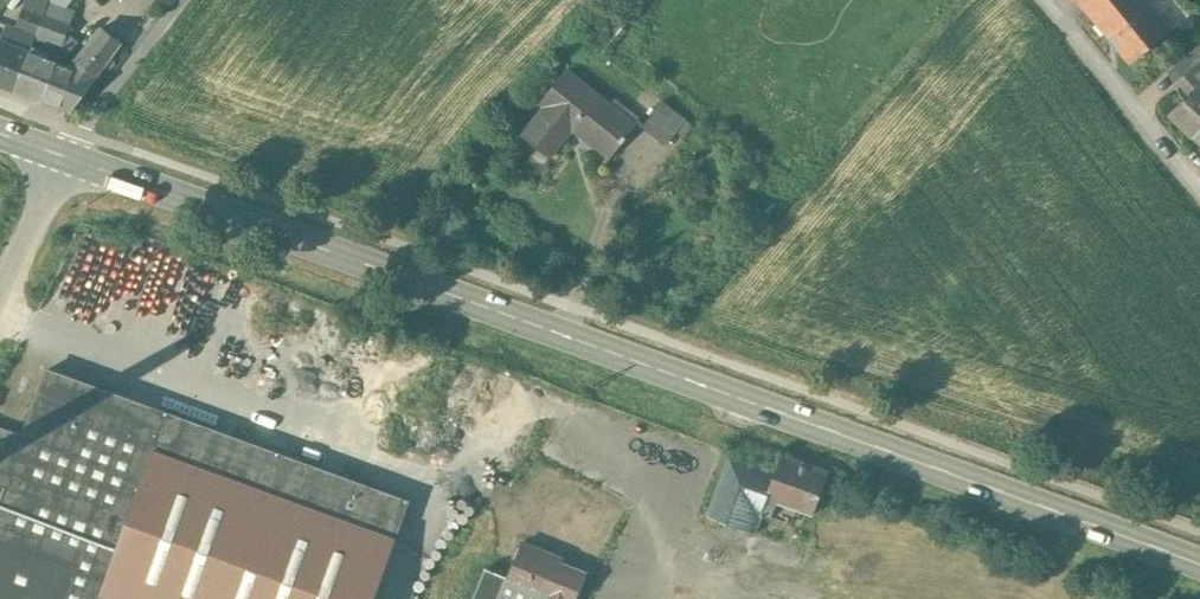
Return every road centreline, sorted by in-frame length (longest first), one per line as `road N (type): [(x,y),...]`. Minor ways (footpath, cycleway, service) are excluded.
road 1 (primary): [(1199,566),(66,156)]
road 2 (unclassified): [(1199,194),(1048,0)]
road 3 (unclassified): [(181,0),(66,156)]
road 4 (unclassified): [(66,156),(0,302)]

